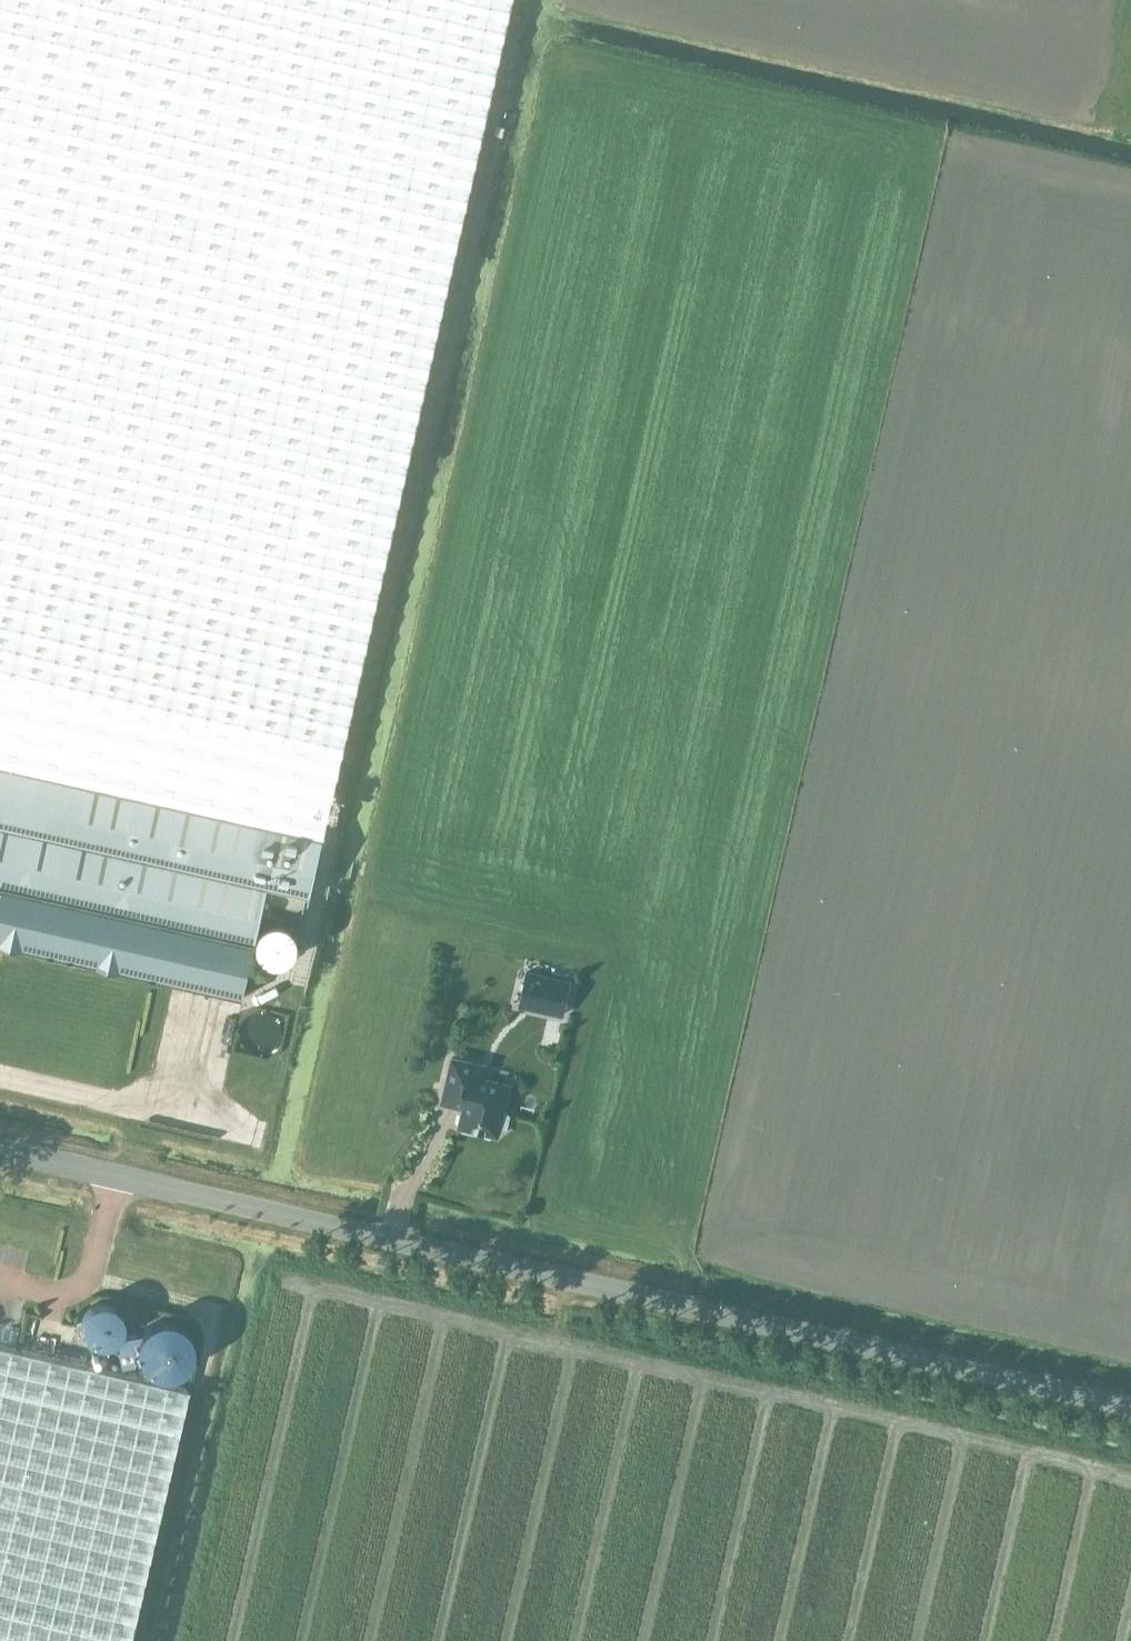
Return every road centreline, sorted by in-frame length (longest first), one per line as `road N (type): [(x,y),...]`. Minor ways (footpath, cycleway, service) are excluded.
road 1 (unclassified): [(1130,1409),(0,1153)]

